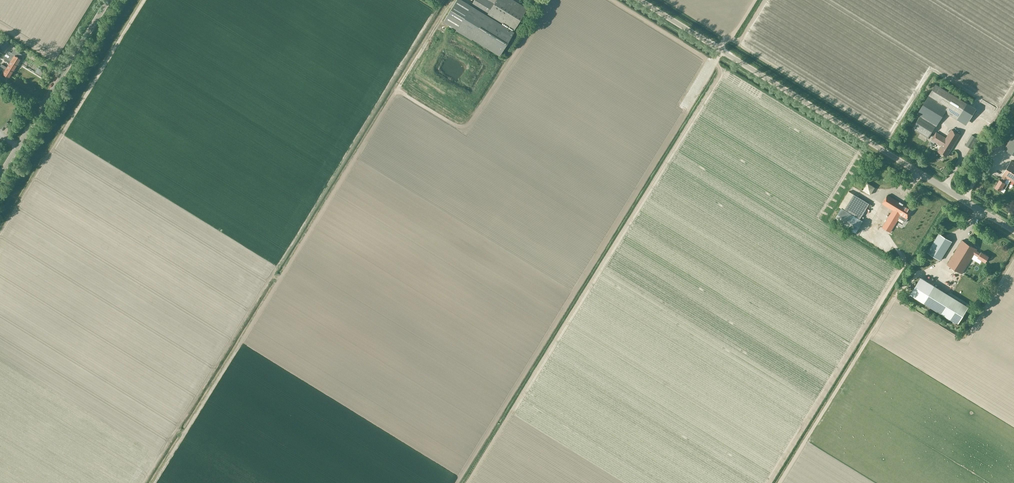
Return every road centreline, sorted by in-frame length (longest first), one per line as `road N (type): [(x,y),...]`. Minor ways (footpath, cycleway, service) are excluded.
road 1 (unclassified): [(1013,231),(639,0)]
road 2 (unclassified): [(0,174),(108,0)]

